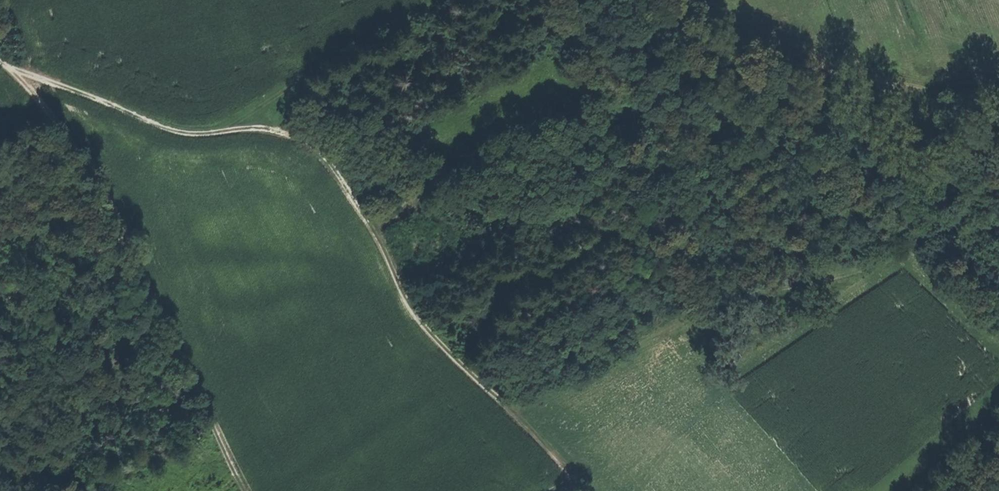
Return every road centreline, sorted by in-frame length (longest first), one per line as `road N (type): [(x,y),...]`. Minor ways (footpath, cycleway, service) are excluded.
road 1 (track): [(5,65),(158,125),(294,132),(309,142),(370,223),(403,295),(503,405)]
road 2 (track): [(998,228),(920,235),(848,276),(687,322),(503,405)]
road 3 (track): [(5,65),(46,110),(104,203),(246,490)]
road 4 (track): [(263,130),(300,87),(453,0)]

